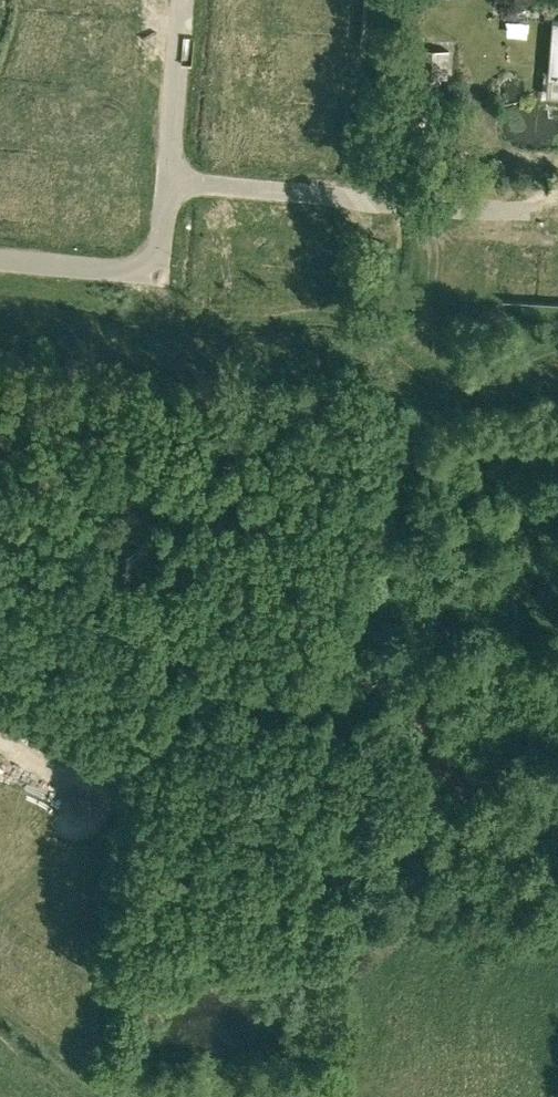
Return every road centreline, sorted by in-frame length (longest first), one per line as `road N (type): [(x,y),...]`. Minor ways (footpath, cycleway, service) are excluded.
road 1 (residential): [(163,177),(545,210)]
road 2 (residential): [(163,177),(156,267),(0,255)]
road 3 (residential): [(178,0),(163,177)]

